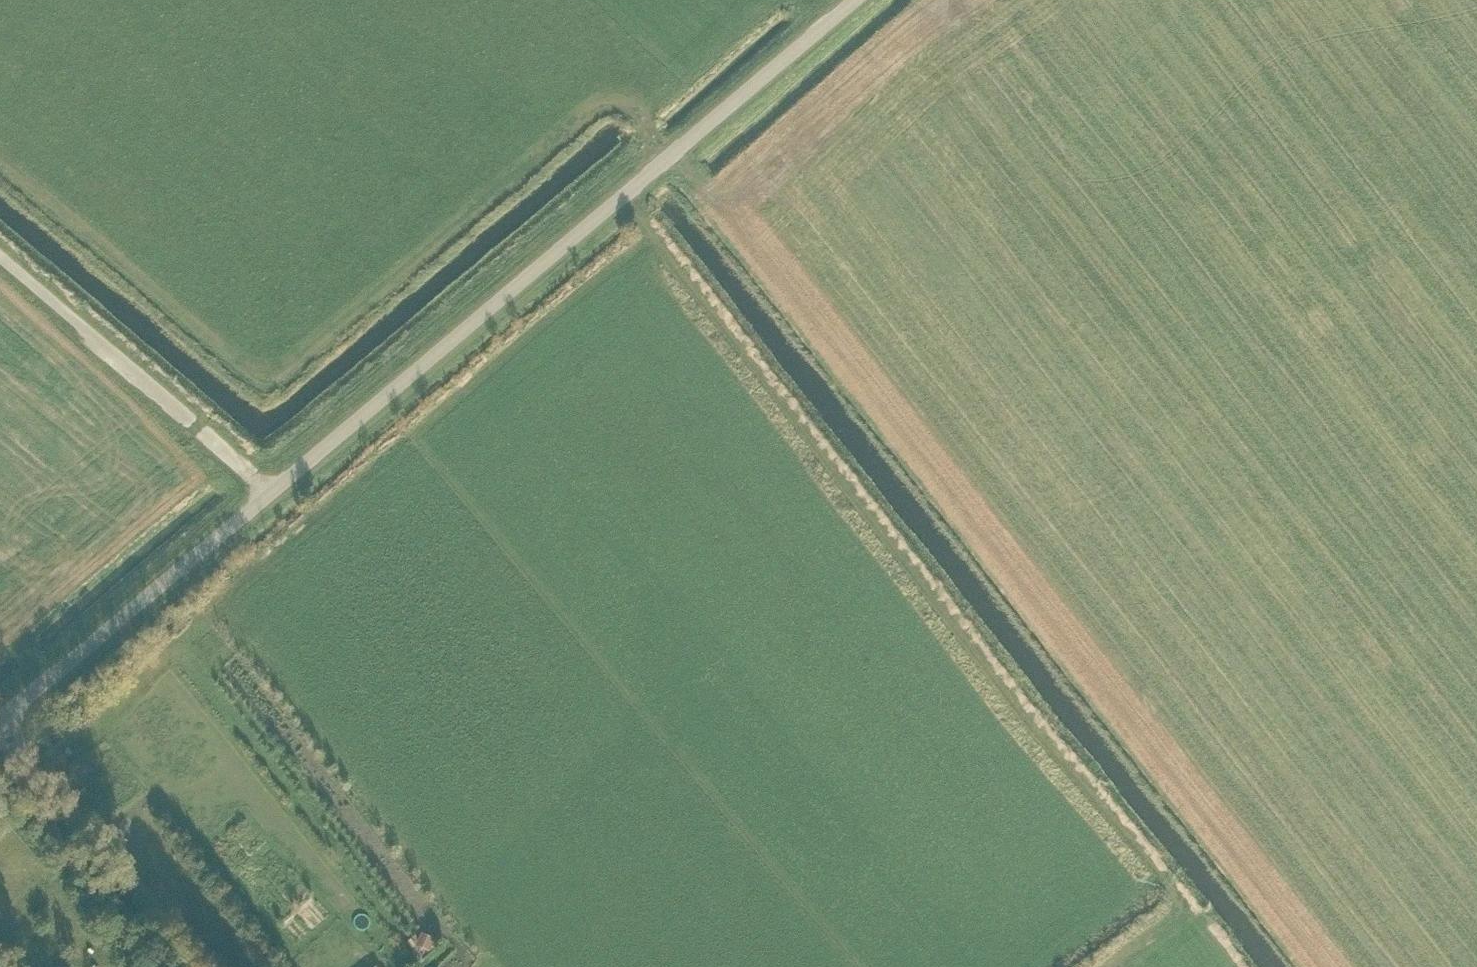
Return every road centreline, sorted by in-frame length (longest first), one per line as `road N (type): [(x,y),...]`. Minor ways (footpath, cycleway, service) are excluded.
road 1 (unclassified): [(268,494),(860,0)]
road 2 (unclassified): [(0,726),(268,494)]
road 3 (unclassified): [(268,494),(0,265)]

